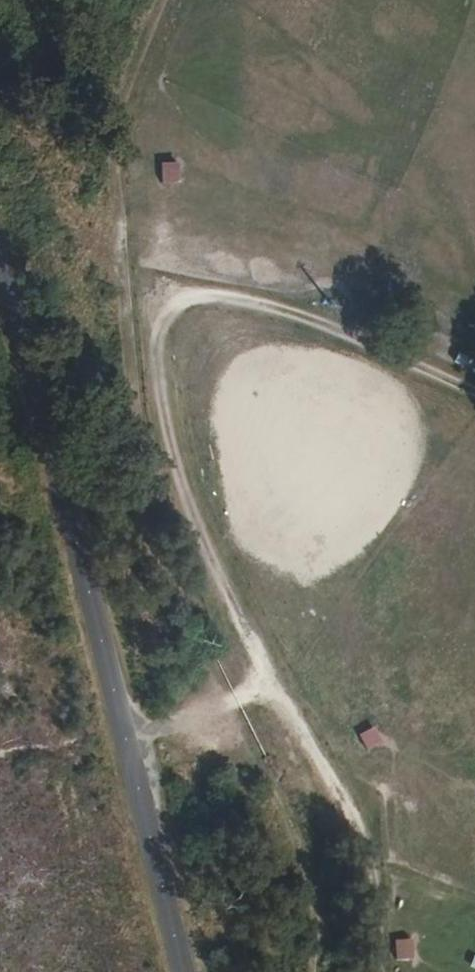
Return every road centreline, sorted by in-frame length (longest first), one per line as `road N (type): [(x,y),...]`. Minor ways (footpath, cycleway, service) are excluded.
road 1 (track): [(176,0),(113,159),(142,392),(204,725),(126,745)]
road 2 (tertiary): [(0,273),(15,307),(183,971)]

